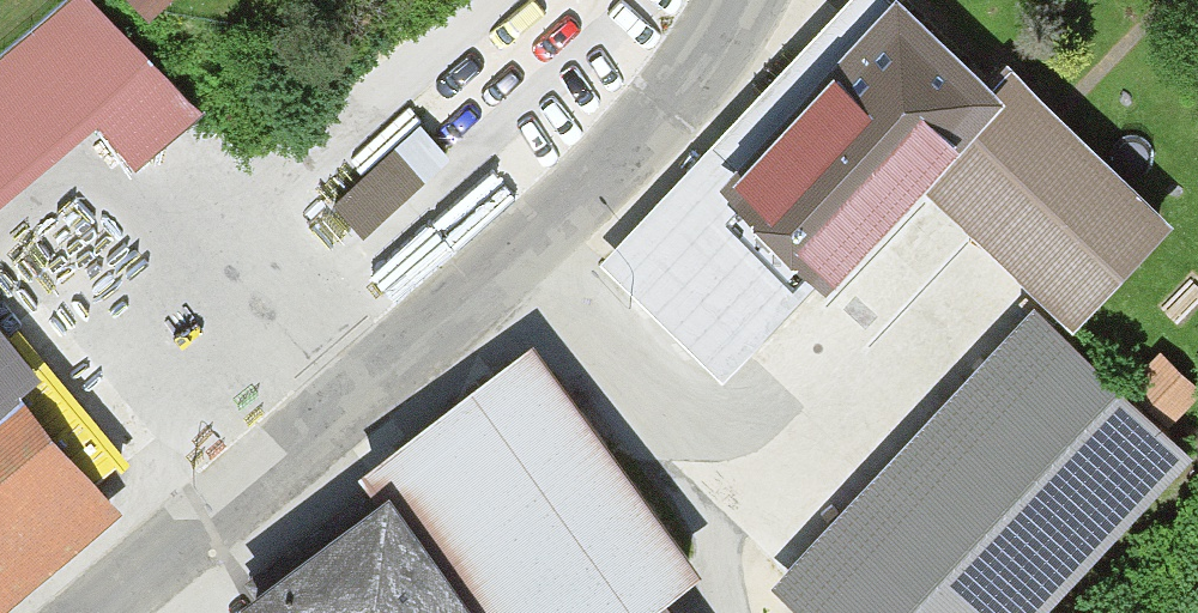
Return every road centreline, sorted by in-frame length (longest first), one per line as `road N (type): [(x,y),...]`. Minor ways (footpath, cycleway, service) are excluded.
road 1 (tertiary): [(100,612),(532,243)]
road 2 (residential): [(749,612),(729,484),(532,243)]
road 3 (tertiary): [(532,243),(623,150),(734,0)]

